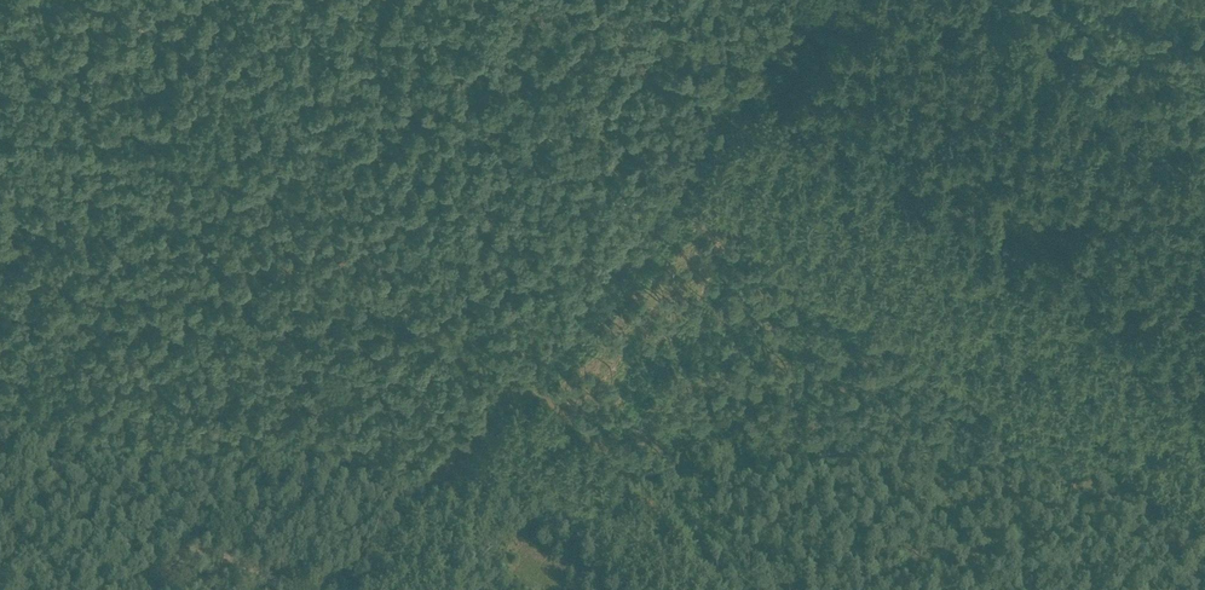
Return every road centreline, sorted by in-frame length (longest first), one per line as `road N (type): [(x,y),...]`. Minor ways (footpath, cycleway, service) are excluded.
road 1 (track): [(825,0),(359,589)]
road 2 (track): [(164,589),(202,544),(281,589)]

